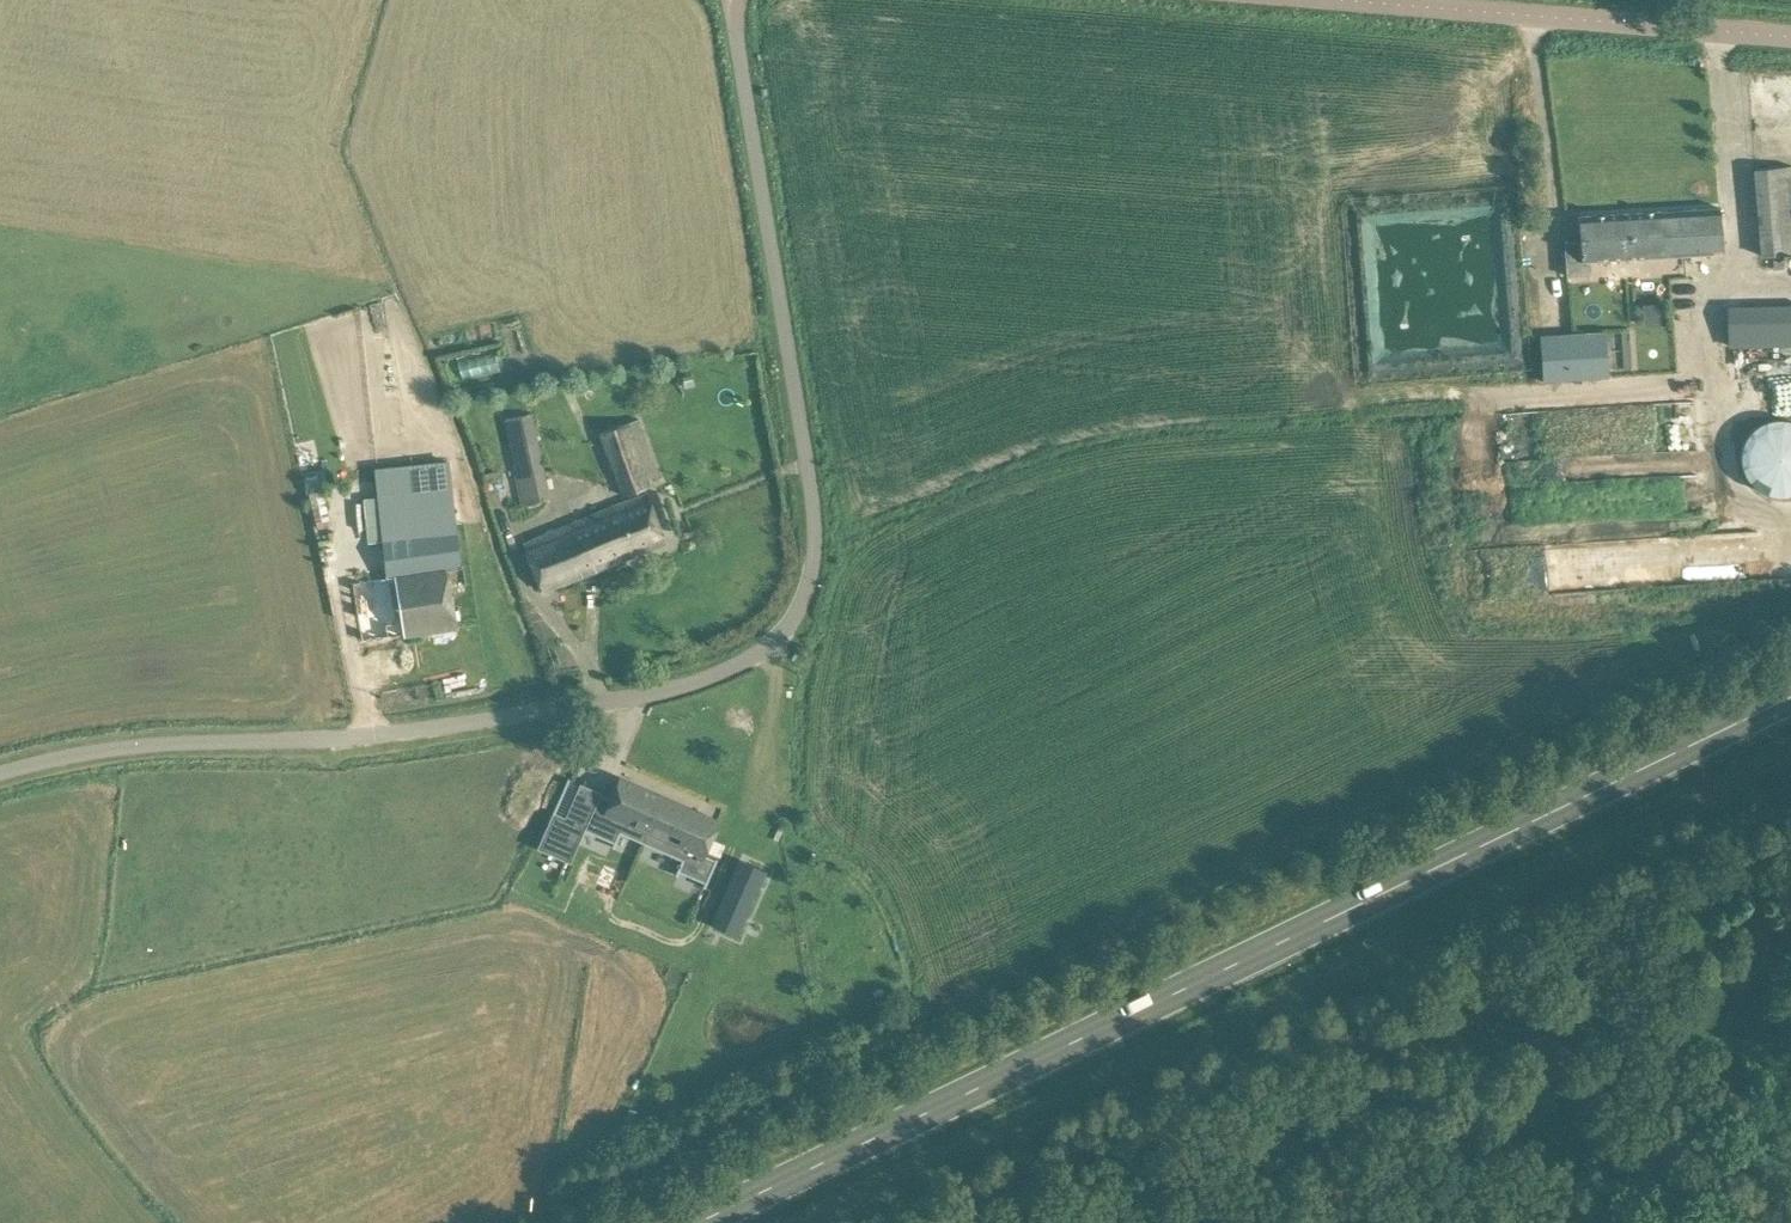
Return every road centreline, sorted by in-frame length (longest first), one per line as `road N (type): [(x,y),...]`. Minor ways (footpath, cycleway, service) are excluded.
road 1 (unclassified): [(0,775),(112,748),(331,740),(621,699),(719,673),(763,648),(795,617),(814,557),(812,491),(733,0)]
road 2 (secondary): [(696,1222),(1790,697)]
road 3 (unclassified): [(1790,35),(1361,0)]

